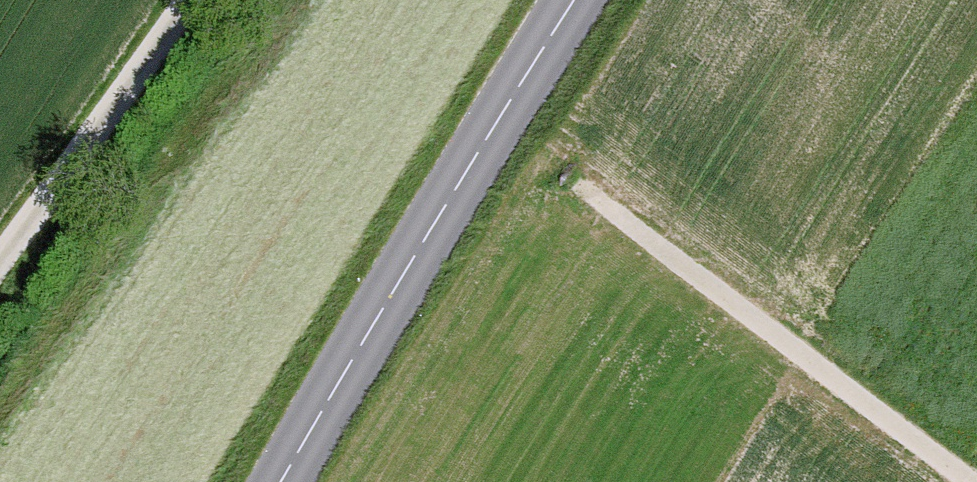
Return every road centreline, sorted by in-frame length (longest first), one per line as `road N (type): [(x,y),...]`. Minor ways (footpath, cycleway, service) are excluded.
road 1 (secondary): [(279,481),(581,0)]
road 2 (track): [(623,214),(975,481)]
road 3 (track): [(0,258),(192,0)]

